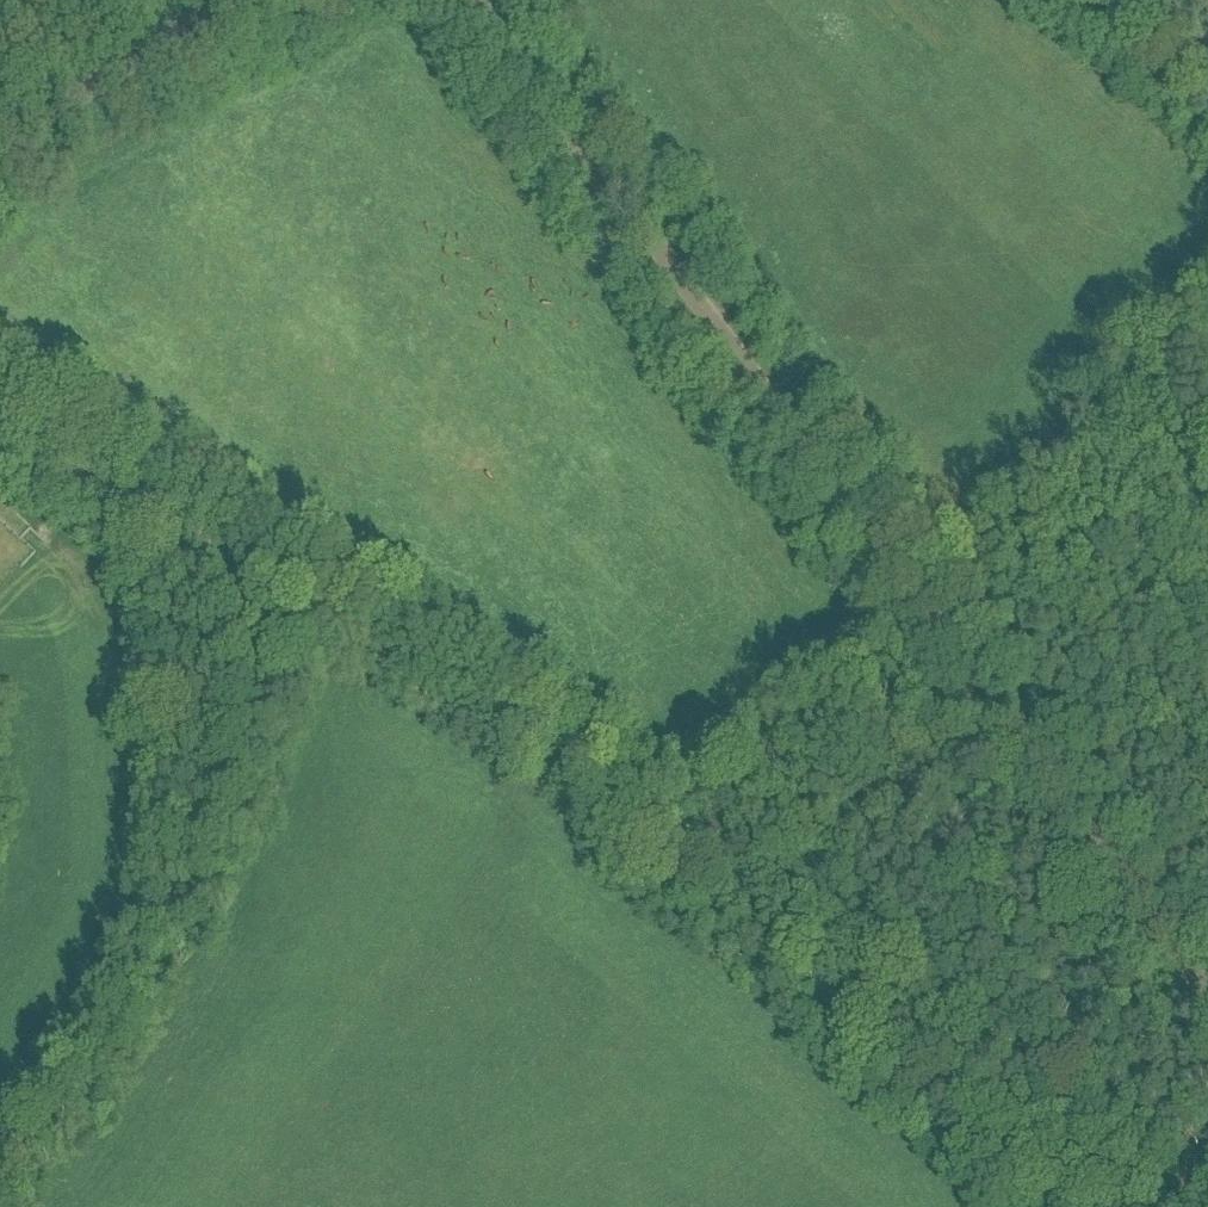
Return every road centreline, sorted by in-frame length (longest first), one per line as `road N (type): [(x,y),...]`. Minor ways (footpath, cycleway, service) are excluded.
road 1 (tertiary): [(1207,995),(473,0)]
road 2 (tertiary): [(230,0),(0,151)]

